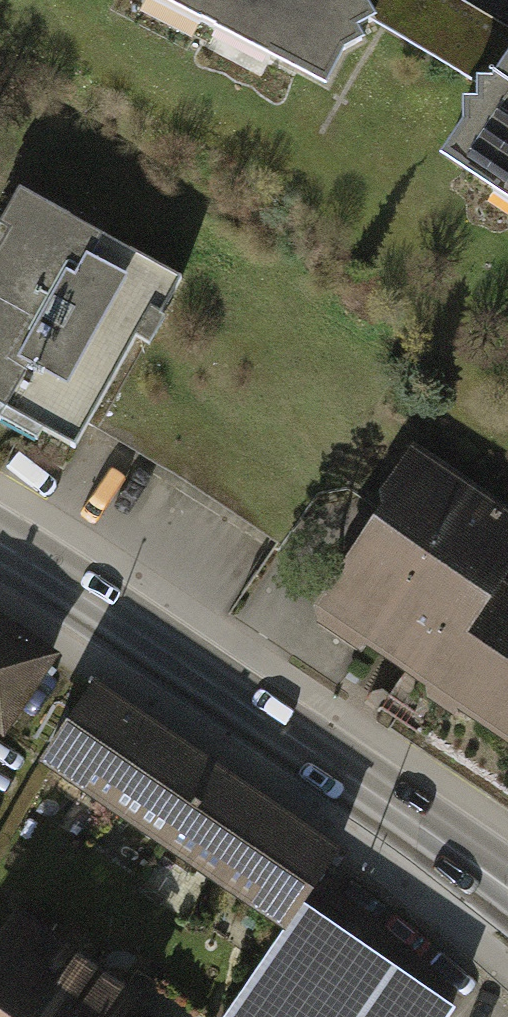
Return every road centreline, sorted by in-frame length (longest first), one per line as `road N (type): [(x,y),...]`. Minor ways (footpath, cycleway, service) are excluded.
road 1 (primary): [(0,544),(507,890)]

